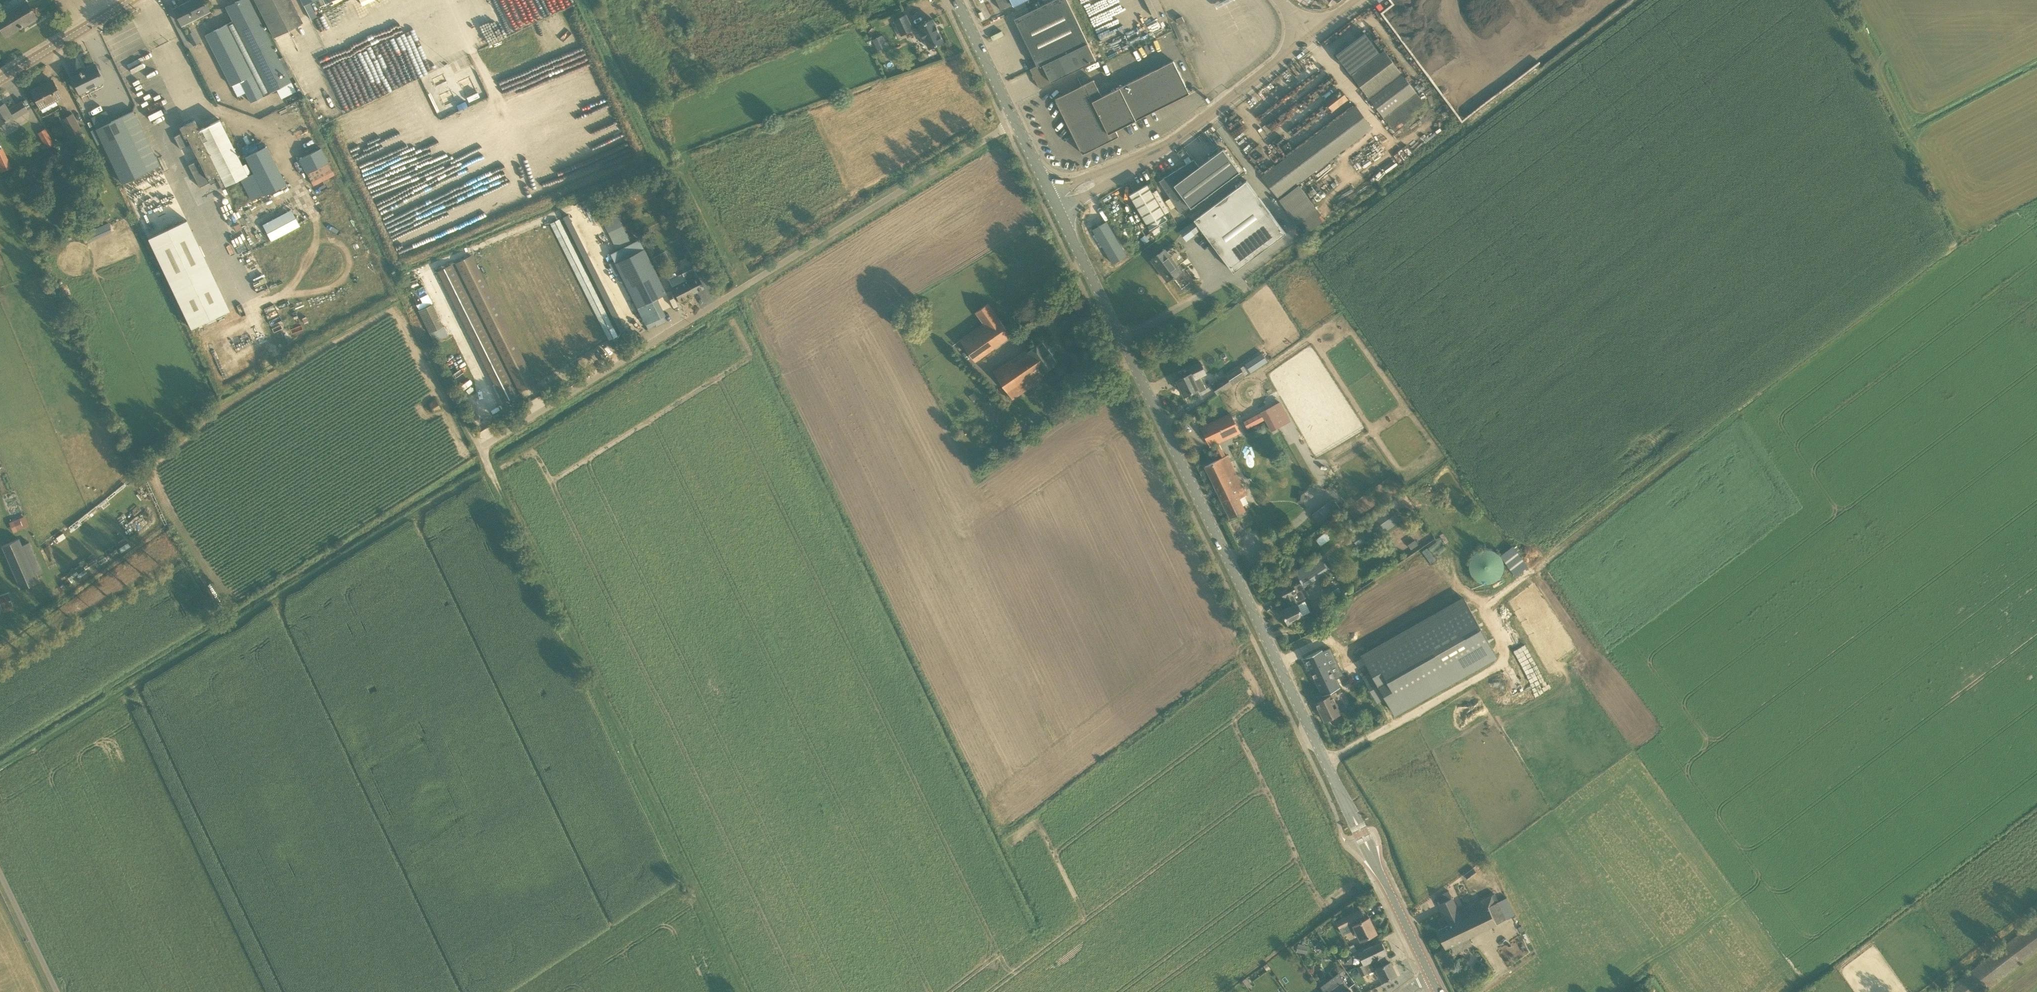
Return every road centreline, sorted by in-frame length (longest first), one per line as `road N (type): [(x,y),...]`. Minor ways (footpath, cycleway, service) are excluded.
road 1 (track): [(1278,664),(1328,640),(1356,669),(1386,727),(1506,658),(1482,617),(1964,244),(1839,0)]
road 2 (tertiary): [(1352,814),(1058,208)]
road 3 (unclassified): [(480,448),(1016,122)]
road 4 (track): [(480,448),(743,991)]
road 5 (unclassified): [(1116,172),(1172,143),(1309,38)]
road 6 (secondary): [(0,78),(133,0)]
road 7 (tertiary): [(1016,122),(957,0)]
road 8 (tertiary): [(1429,973),(1370,851)]
road 9 (unclassified): [(56,991),(0,875)]

